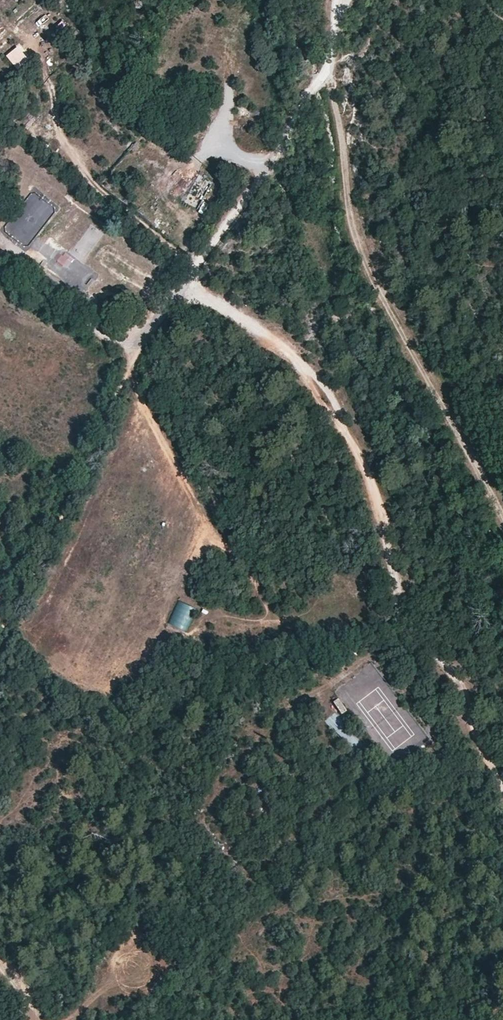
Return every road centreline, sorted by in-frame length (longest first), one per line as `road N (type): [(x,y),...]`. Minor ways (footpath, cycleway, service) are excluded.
road 1 (track): [(187,282),(322,380),(377,503),(404,622),(467,697),(502,789)]
road 2 (track): [(502,520),(369,271),(321,77)]
road 3 (track): [(187,282),(137,349),(0,630)]
road 4 (track): [(337,0),(330,63),(187,282)]
road 5 (track): [(0,272),(103,337),(139,347)]

